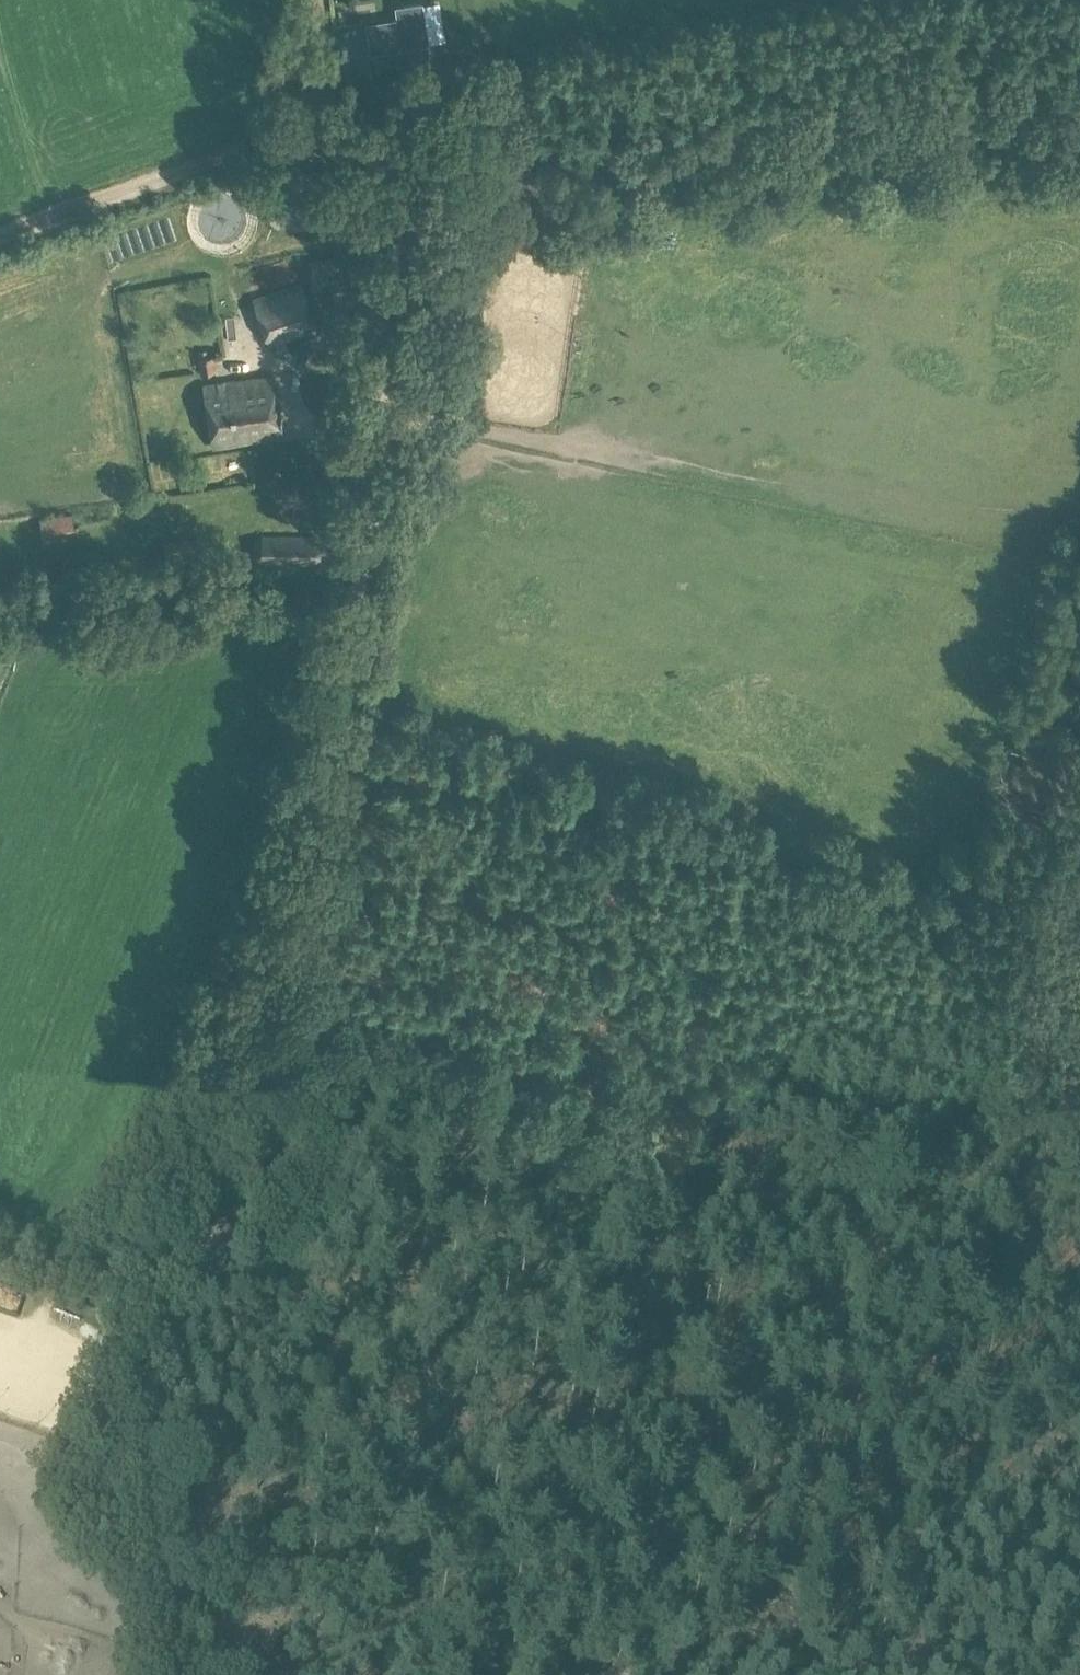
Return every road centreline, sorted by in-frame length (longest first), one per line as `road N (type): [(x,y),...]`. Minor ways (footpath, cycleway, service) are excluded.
road 1 (track): [(188,1674),(150,1485),(162,1388),(343,564),(373,291),(339,160),(313,126),(306,0)]
road 2 (track): [(313,126),(0,240)]

